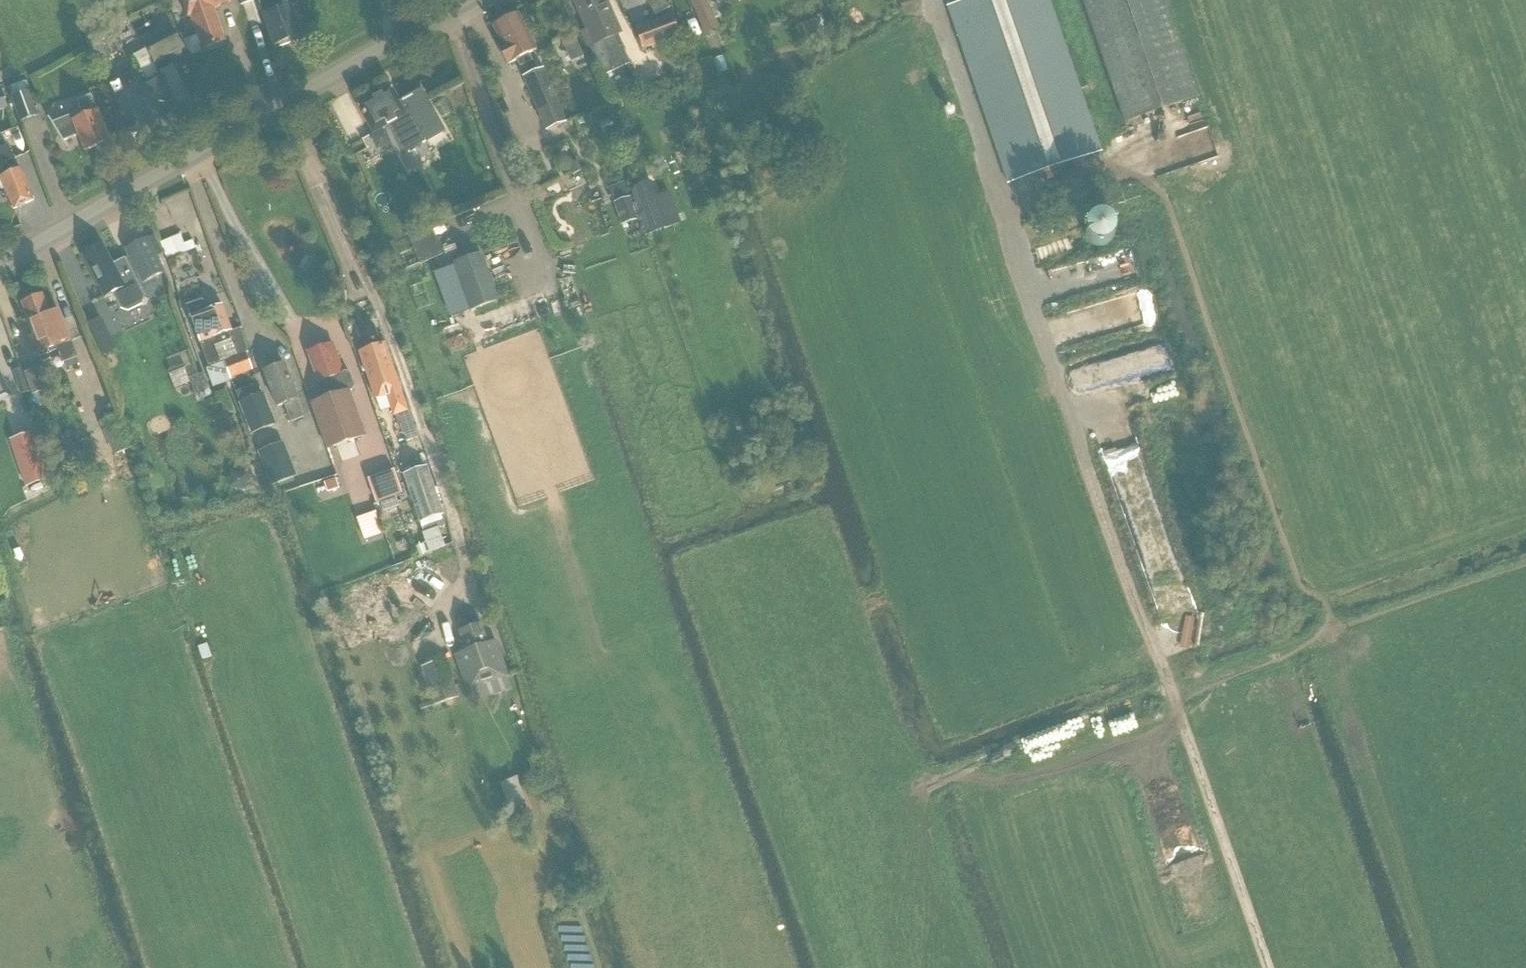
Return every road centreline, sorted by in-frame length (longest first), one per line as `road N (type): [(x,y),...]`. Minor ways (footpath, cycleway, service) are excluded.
road 1 (tertiary): [(0,262),(467,0)]

